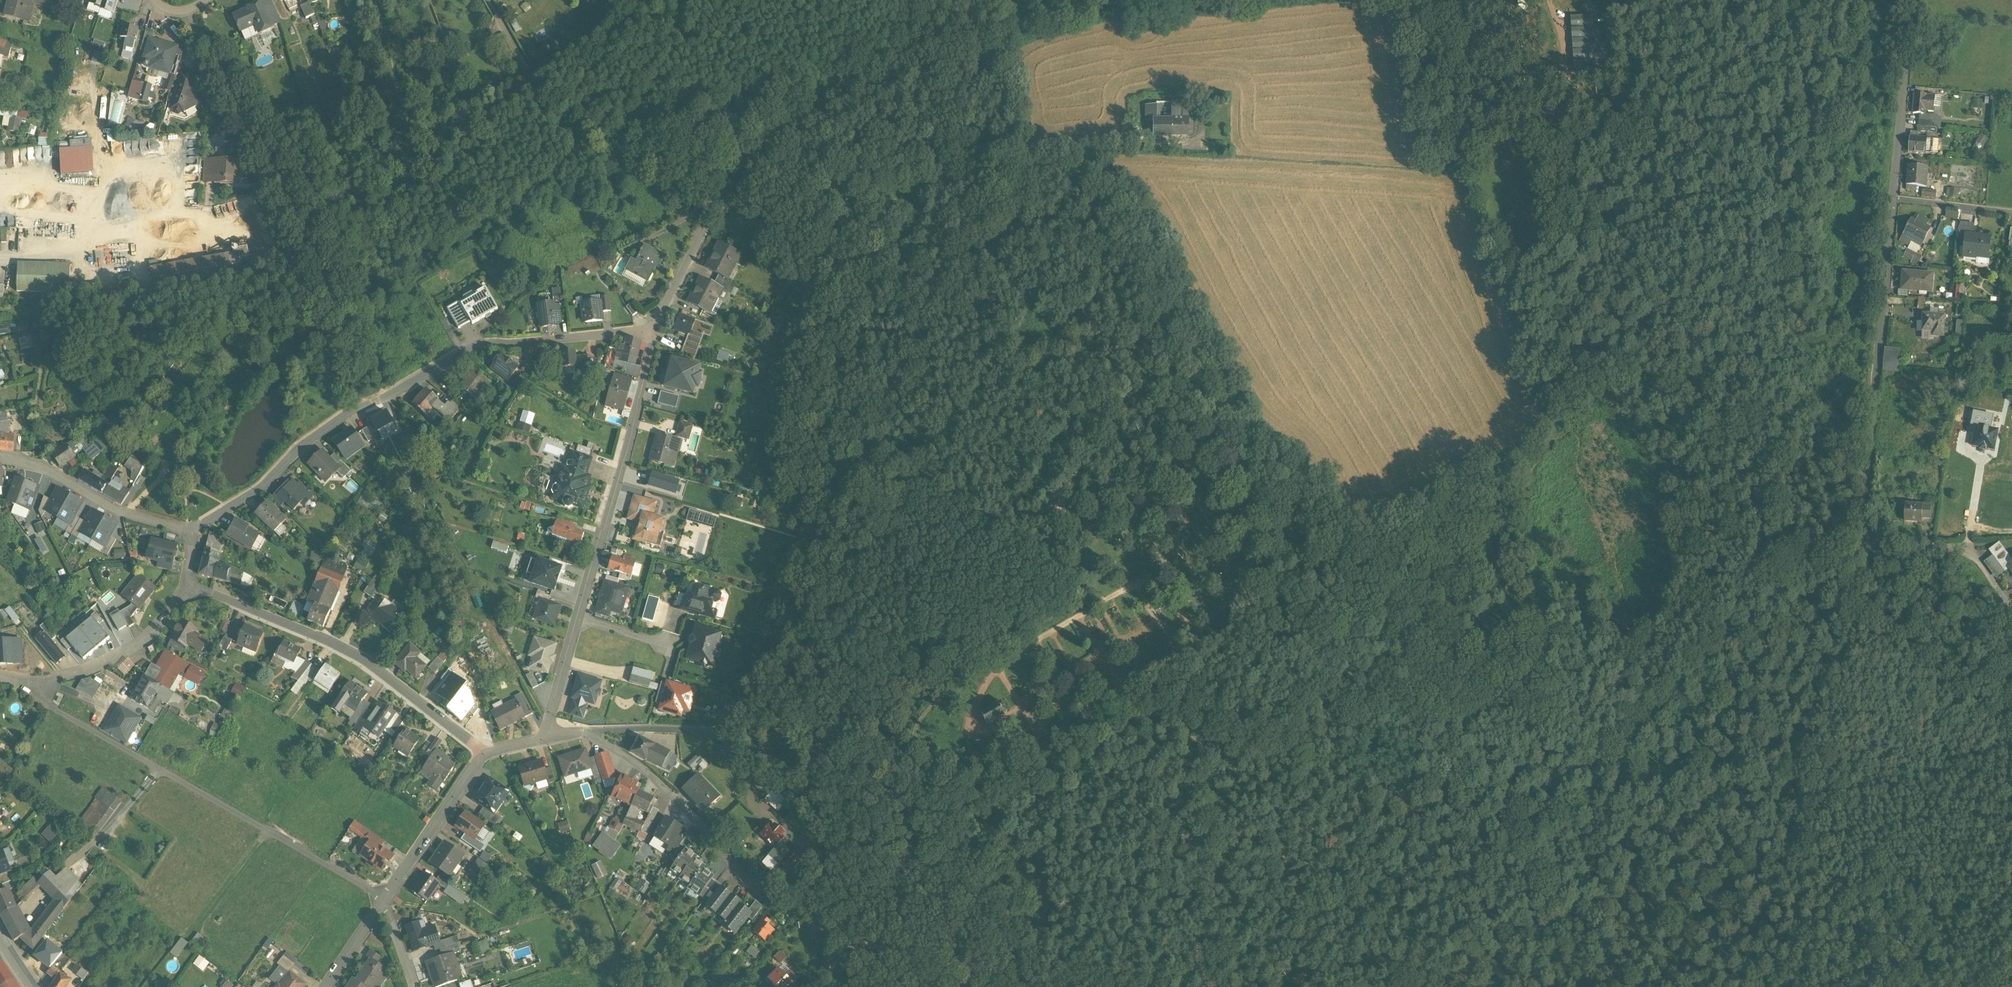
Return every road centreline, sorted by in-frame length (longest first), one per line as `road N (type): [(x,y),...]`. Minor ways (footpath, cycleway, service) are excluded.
road 1 (unclassified): [(713,207),(716,186),(746,148),(800,114),(977,58),(1015,31),(1098,9),(1218,0)]
road 2 (track): [(987,970),(1070,950),(1148,960),(1247,942),(1356,901),(1515,808)]
road 3 (residential): [(1895,199),(1858,548),(1967,546),(2011,603)]
road 4 (residential): [(652,329),(483,346),(344,418),(268,483),(192,531)]
road 5 (residential): [(34,682),(39,698),(384,900)]
road 6 (residential): [(817,986),(854,947),(847,937),(760,891),(650,776),(585,733)]
road 7 (residential): [(484,756),(328,640),(192,584)]
road 8 (track): [(490,0),(547,98),(597,145),(713,207)]
road 9 (residential): [(577,620),(652,329)]
road 10 (residential): [(192,531),(125,515),(36,466),(0,459)]
road 11 (residential): [(192,584),(151,639),(76,675),(34,682)]
road 12 (residential): [(484,756),(384,900)]
road 13 (residential): [(585,733),(730,731)]
road 14 (residential): [(231,150),(184,13)]
road 15 (residential): [(652,329),(713,207)]
road 16 (track): [(854,947),(987,970)]
road 17 (residential): [(547,741),(577,620)]

